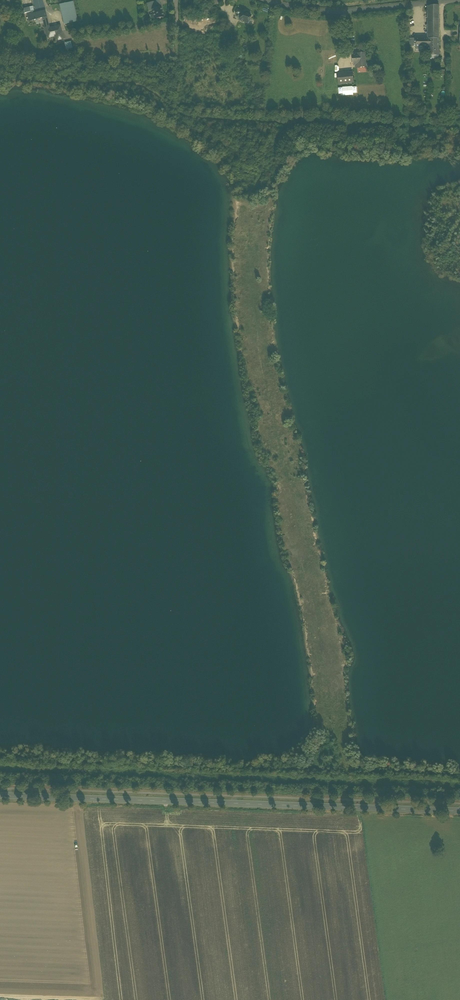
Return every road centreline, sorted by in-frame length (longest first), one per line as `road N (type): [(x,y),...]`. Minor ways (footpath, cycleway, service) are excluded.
road 1 (primary): [(459,811),(0,796)]
road 2 (unclassified): [(266,0),(343,12),(450,0)]
road 3 (unclassified): [(177,0),(178,23),(69,37)]

